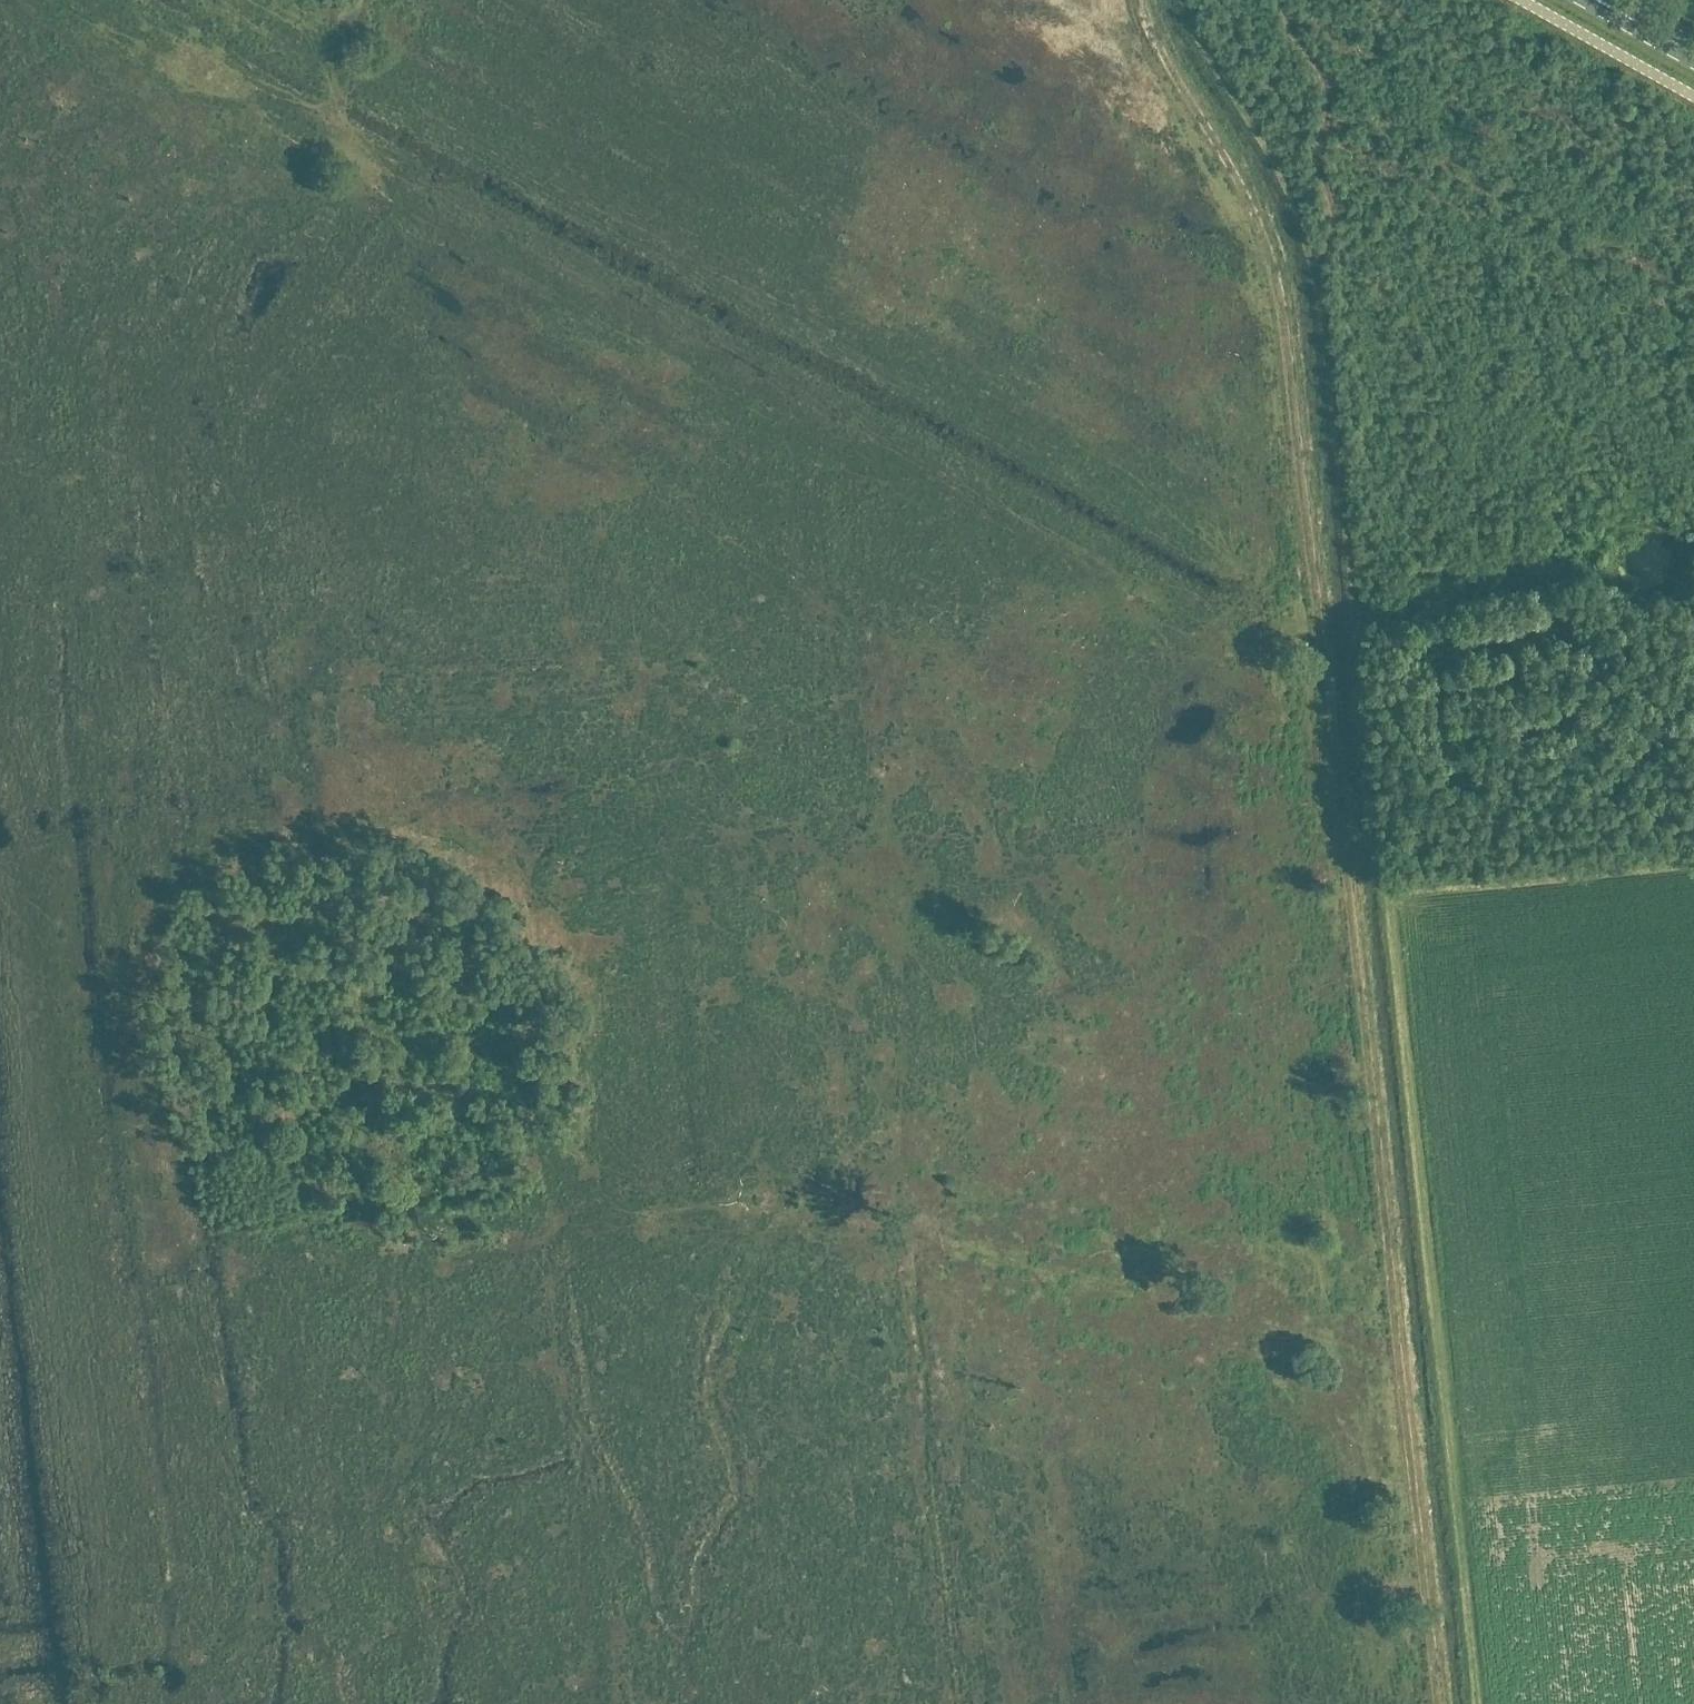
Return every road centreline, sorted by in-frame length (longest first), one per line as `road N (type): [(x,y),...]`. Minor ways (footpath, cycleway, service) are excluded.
road 1 (track): [(1155,0),(1166,40),(1241,171),(1280,264),(1446,1703)]
road 2 (track): [(1310,281),(1331,407),(1470,1703)]

